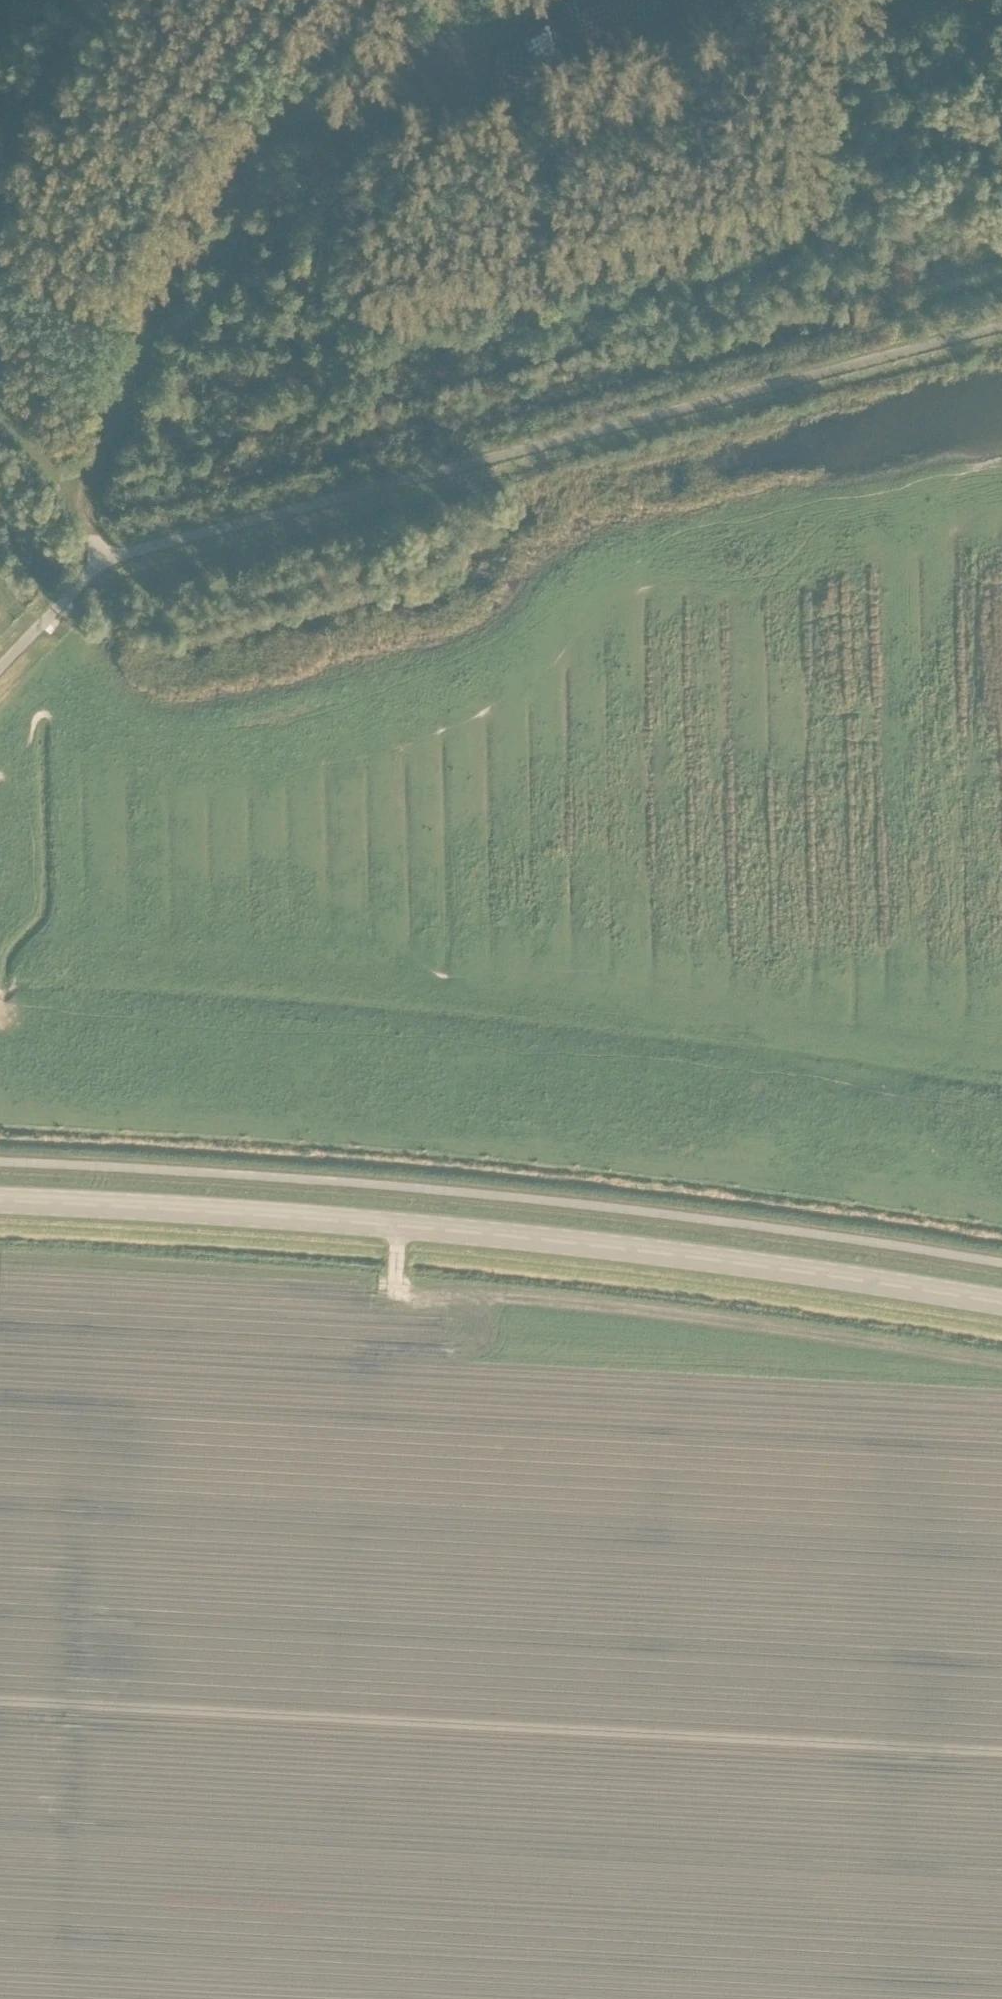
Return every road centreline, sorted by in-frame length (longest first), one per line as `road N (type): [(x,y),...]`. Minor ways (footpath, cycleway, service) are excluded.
road 1 (secondary): [(1001,1302),(543,1238),(0,1199)]
road 2 (track): [(100,561),(90,513),(94,480),(148,338),(171,232),(233,141),(281,98),(415,79),(592,26)]

